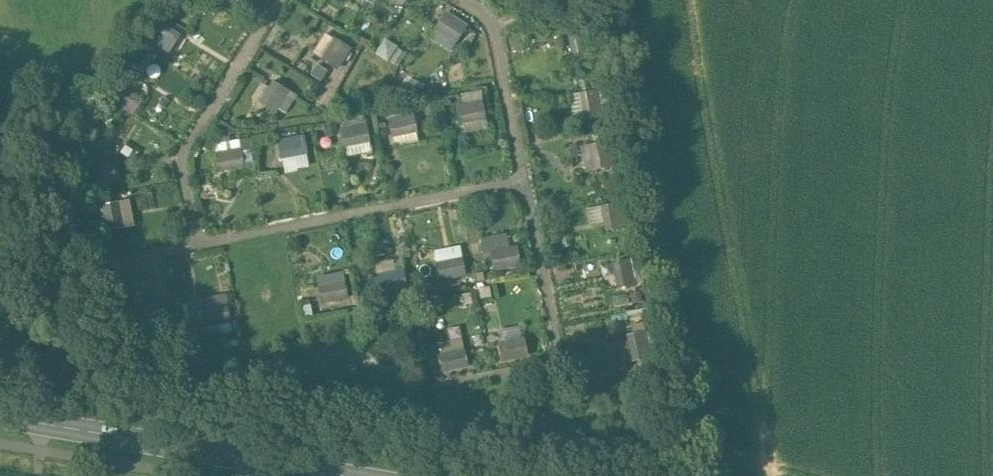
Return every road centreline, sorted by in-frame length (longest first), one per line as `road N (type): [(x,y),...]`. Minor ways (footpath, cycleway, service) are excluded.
road 1 (secondary): [(0,408),(360,475)]

